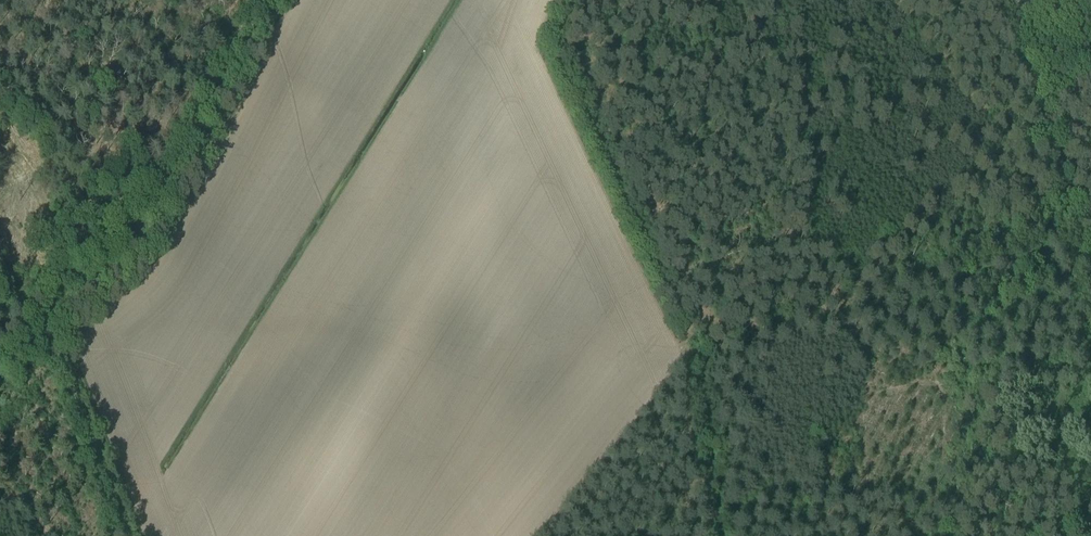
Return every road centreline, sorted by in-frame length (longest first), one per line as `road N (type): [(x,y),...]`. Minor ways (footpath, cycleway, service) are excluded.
road 1 (track): [(1012,0),(1090,275)]

